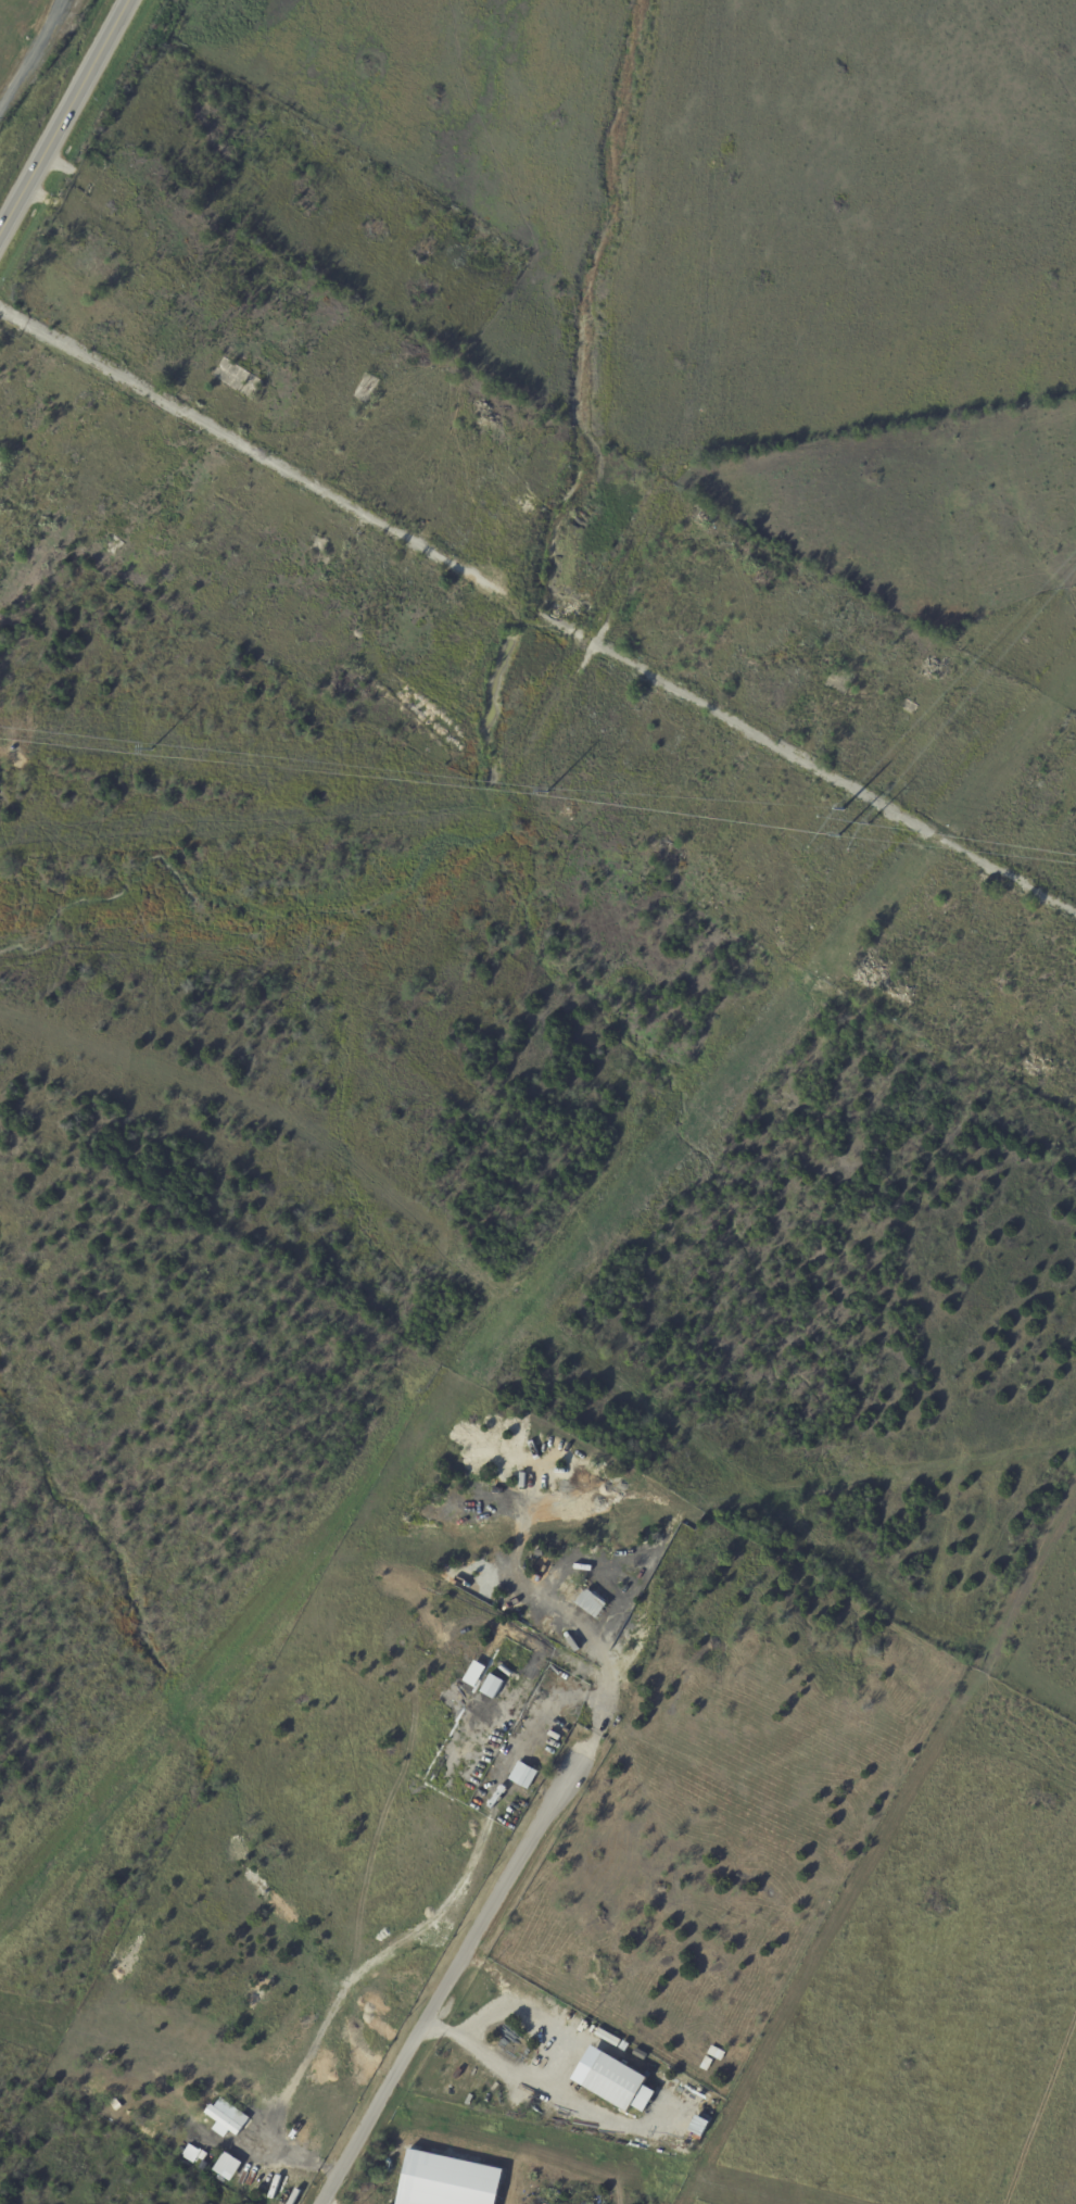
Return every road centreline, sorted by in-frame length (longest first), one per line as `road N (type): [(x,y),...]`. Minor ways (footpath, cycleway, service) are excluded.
road 1 (residential): [(0,305),(1075,914)]
road 2 (residential): [(324,2203),(584,1749)]
road 3 (residential): [(503,790),(676,482)]
road 4 (secondary): [(132,0),(0,236)]

